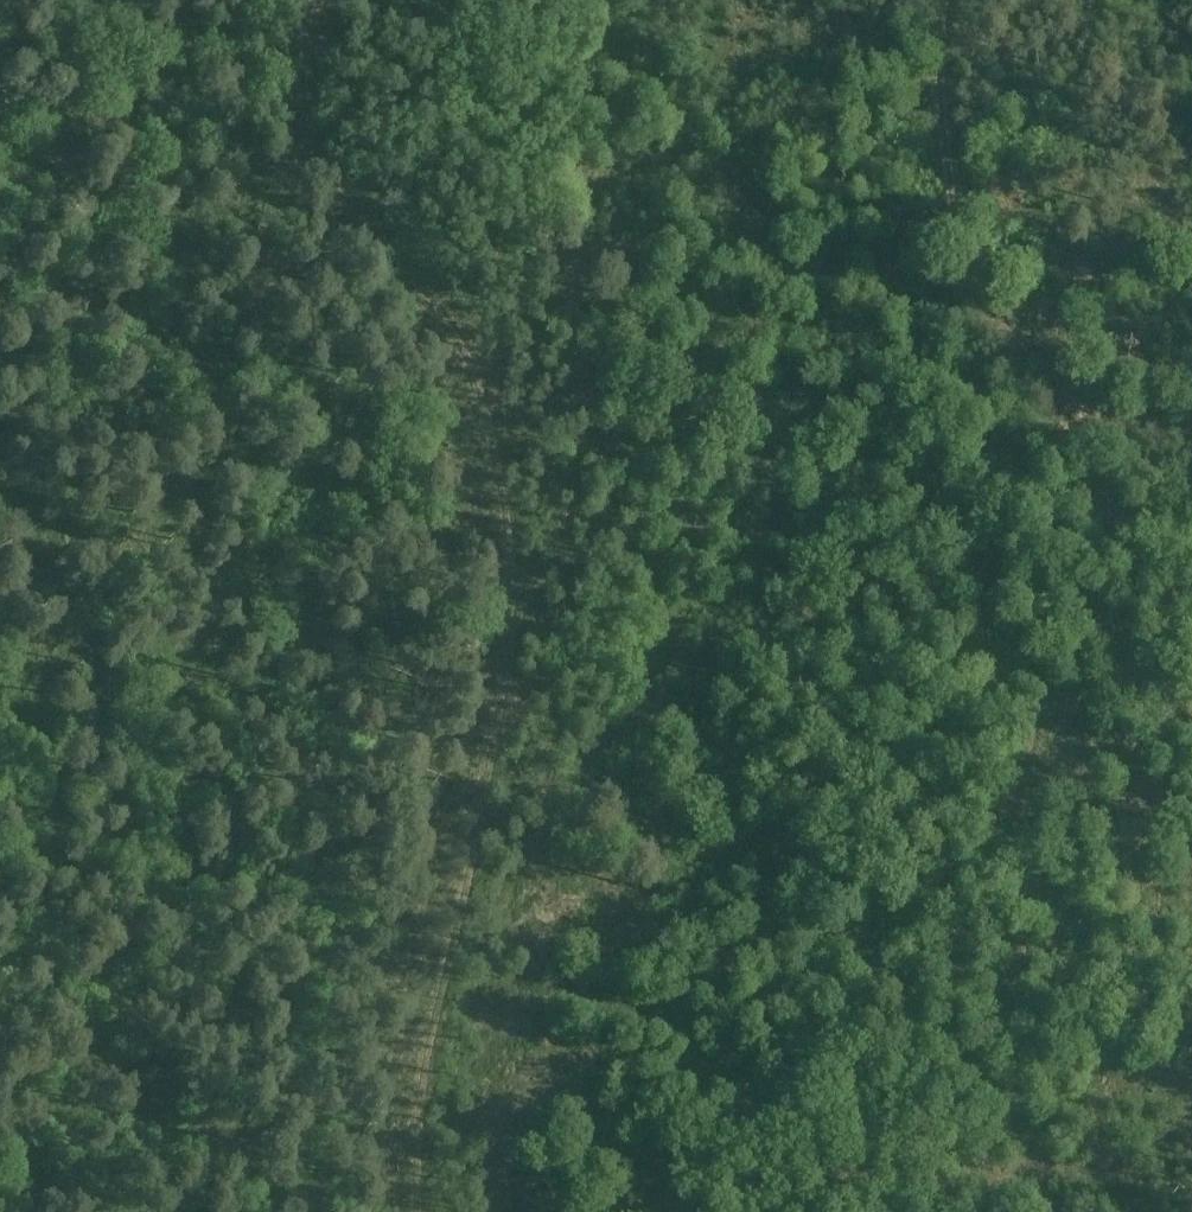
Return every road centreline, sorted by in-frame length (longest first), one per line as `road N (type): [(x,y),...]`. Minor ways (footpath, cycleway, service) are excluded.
road 1 (track): [(415,1211),(420,1101),(486,683),(490,459),(446,346),(300,132),(302,0)]
road 2 (track): [(948,0),(943,55),(968,243),(1026,355),(1191,443)]

